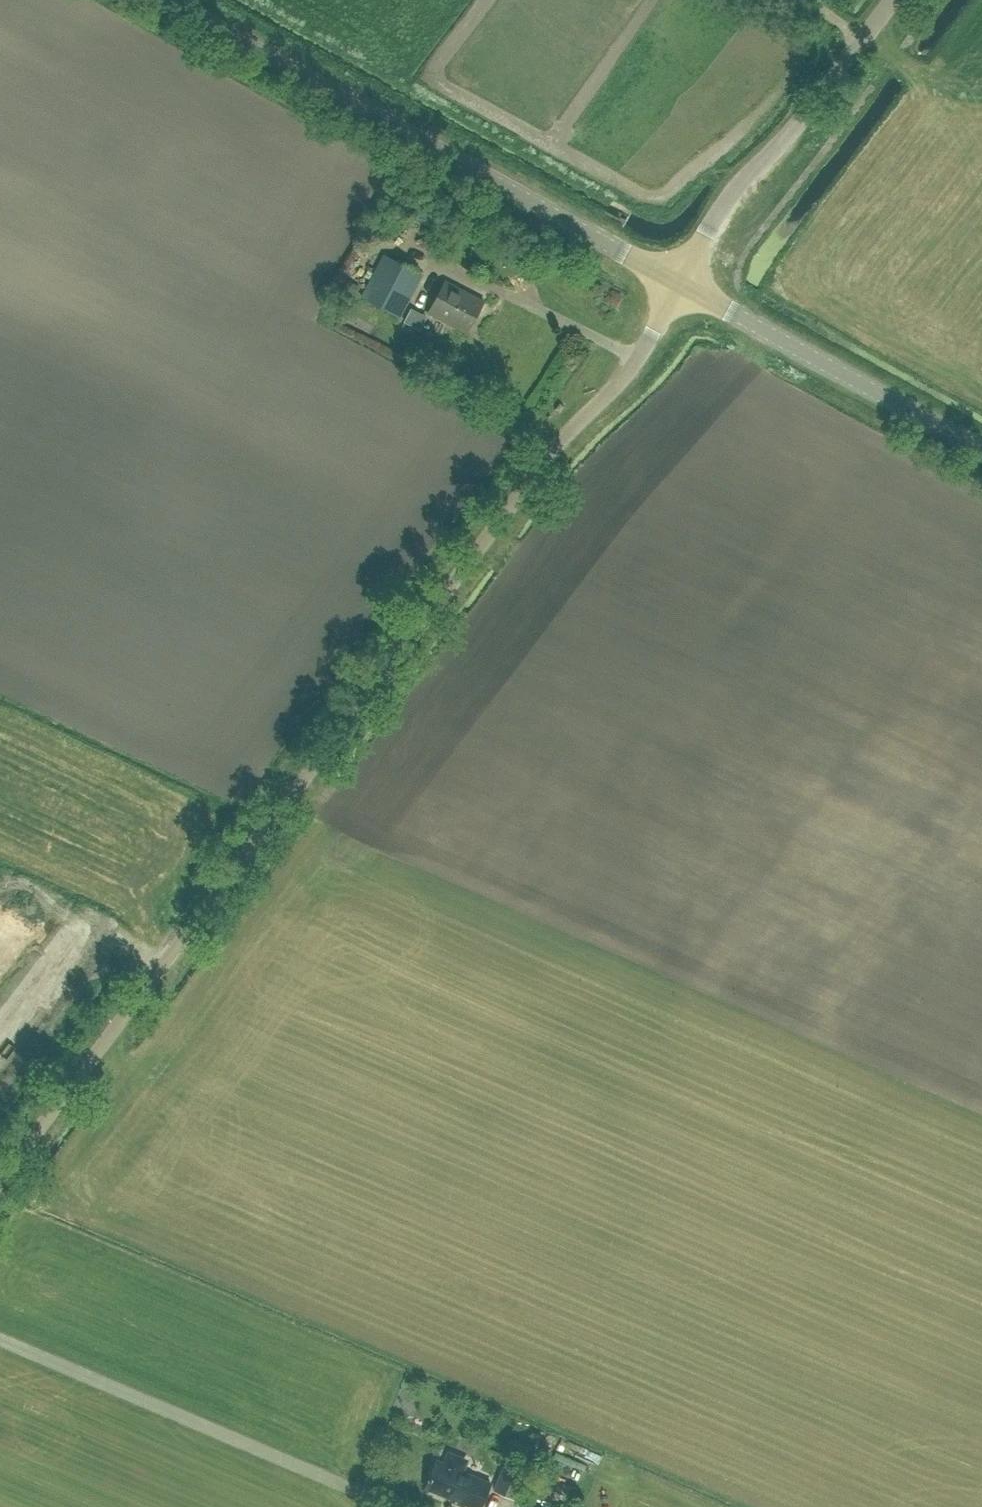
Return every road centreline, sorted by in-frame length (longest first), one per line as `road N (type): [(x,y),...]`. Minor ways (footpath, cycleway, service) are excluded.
road 1 (unclassified): [(0,1180),(562,439),(640,358),(676,282)]
road 2 (unclassified): [(676,282),(154,0)]
road 3 (unclassified): [(676,282),(721,205),(890,0)]
road 4 (unclassified): [(981,451),(676,282)]

